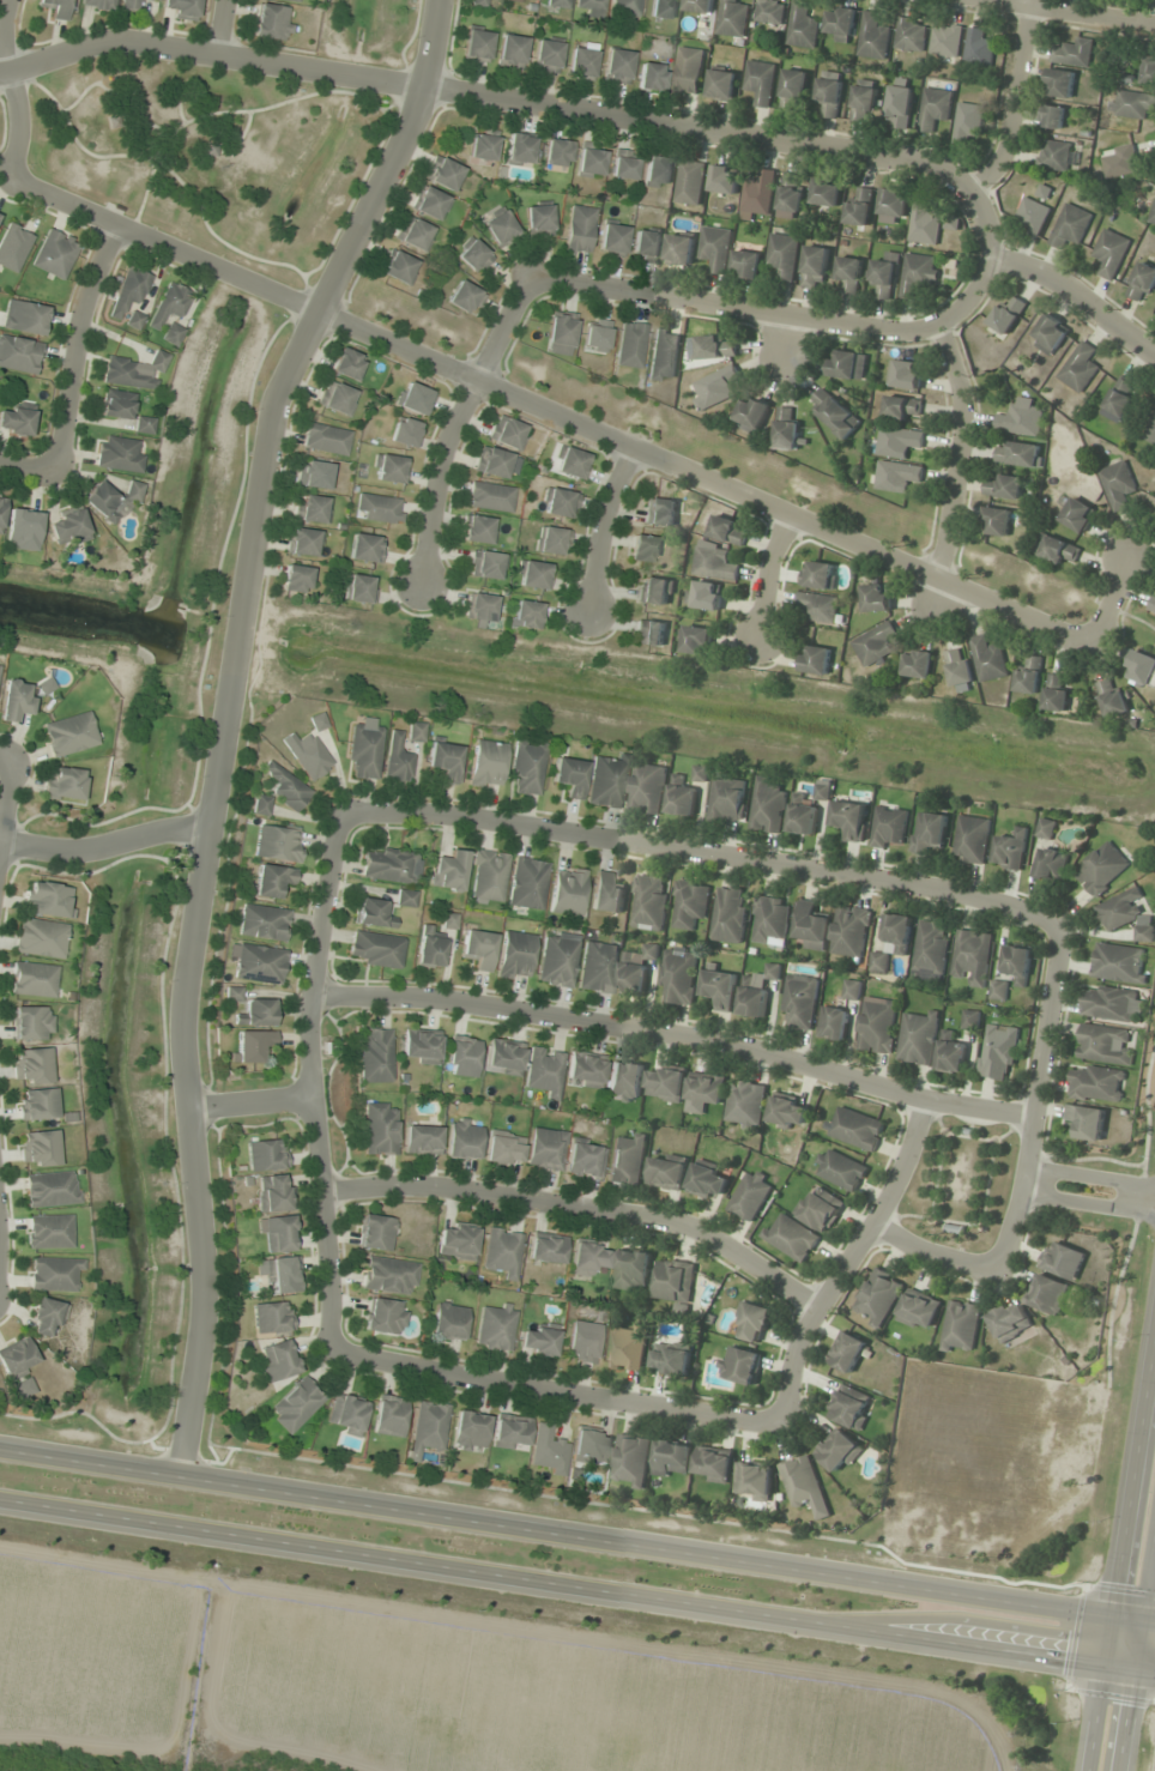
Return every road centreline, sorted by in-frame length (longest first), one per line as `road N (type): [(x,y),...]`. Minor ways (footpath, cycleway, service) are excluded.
road 1 (residential): [(439,0),(422,97),(291,359),(264,459),(183,1024),(204,1287),(177,1477)]
road 2 (residential): [(8,179),(1044,624),(1078,634),(1094,629)]
road 3 (secondary): [(0,1501),(1154,1675)]
road 4 (secondary): [(1154,1621),(0,1450)]
road 5 (residential): [(0,75),(80,46),(133,41),(918,162),(959,181),(976,203),(984,259)]
road 6 (residential): [(312,997),(441,996),(739,1046),(867,1086),(1032,1114)]
road 7 (residential): [(344,816),(454,812),(932,888),(1058,926)]
road 8 (residential): [(984,259),(967,300),(911,333),(527,284),(476,383)]
road 9 (residential): [(332,1344),(308,1021),(344,816)]
road 10 (residential): [(321,1191),(388,1183),(641,1214),(707,1233),(820,1302)]
road 11 (residential): [(779,1422),(358,1355),(332,1344)]
road 12 (residential): [(917,1096),(907,1149),(861,1247),(796,1343),(779,1422)]
road 13 (residential): [(1058,926),(1020,1193),(991,1273)]
road 14 (secondary): [(1154,1320),(1101,1667)]
road 15 (residential): [(936,578),(961,409),(936,324)]
road 16 (residential): [(58,470),(77,338),(117,226)]
road 17 (residential): [(0,843),(50,853),(133,834),(208,835)]
road 18 (residential): [(1029,0),(1009,139),(999,168),(968,193)]
road 19 (residential): [(476,383),(441,465),(423,578)]
road 20 (residential): [(984,259),(1058,285),(1154,353)]
road 21 (residential): [(7,0),(4,30),(18,127),(8,179)]
road 22 (secondary): [(1131,1672),(1154,1511)]
road 23 (residential): [(1154,25),(996,0)]
road 24 (residential): [(589,600),(604,508),(629,448)]
road 25 (residential): [(1020,1193),(1154,1212)]
road 26 (residential): [(1154,1186),(1024,1167)]
road 27 (residential): [(991,1273),(915,1252),(872,1225)]
road 28 (residential): [(313,1093),(189,1110)]

